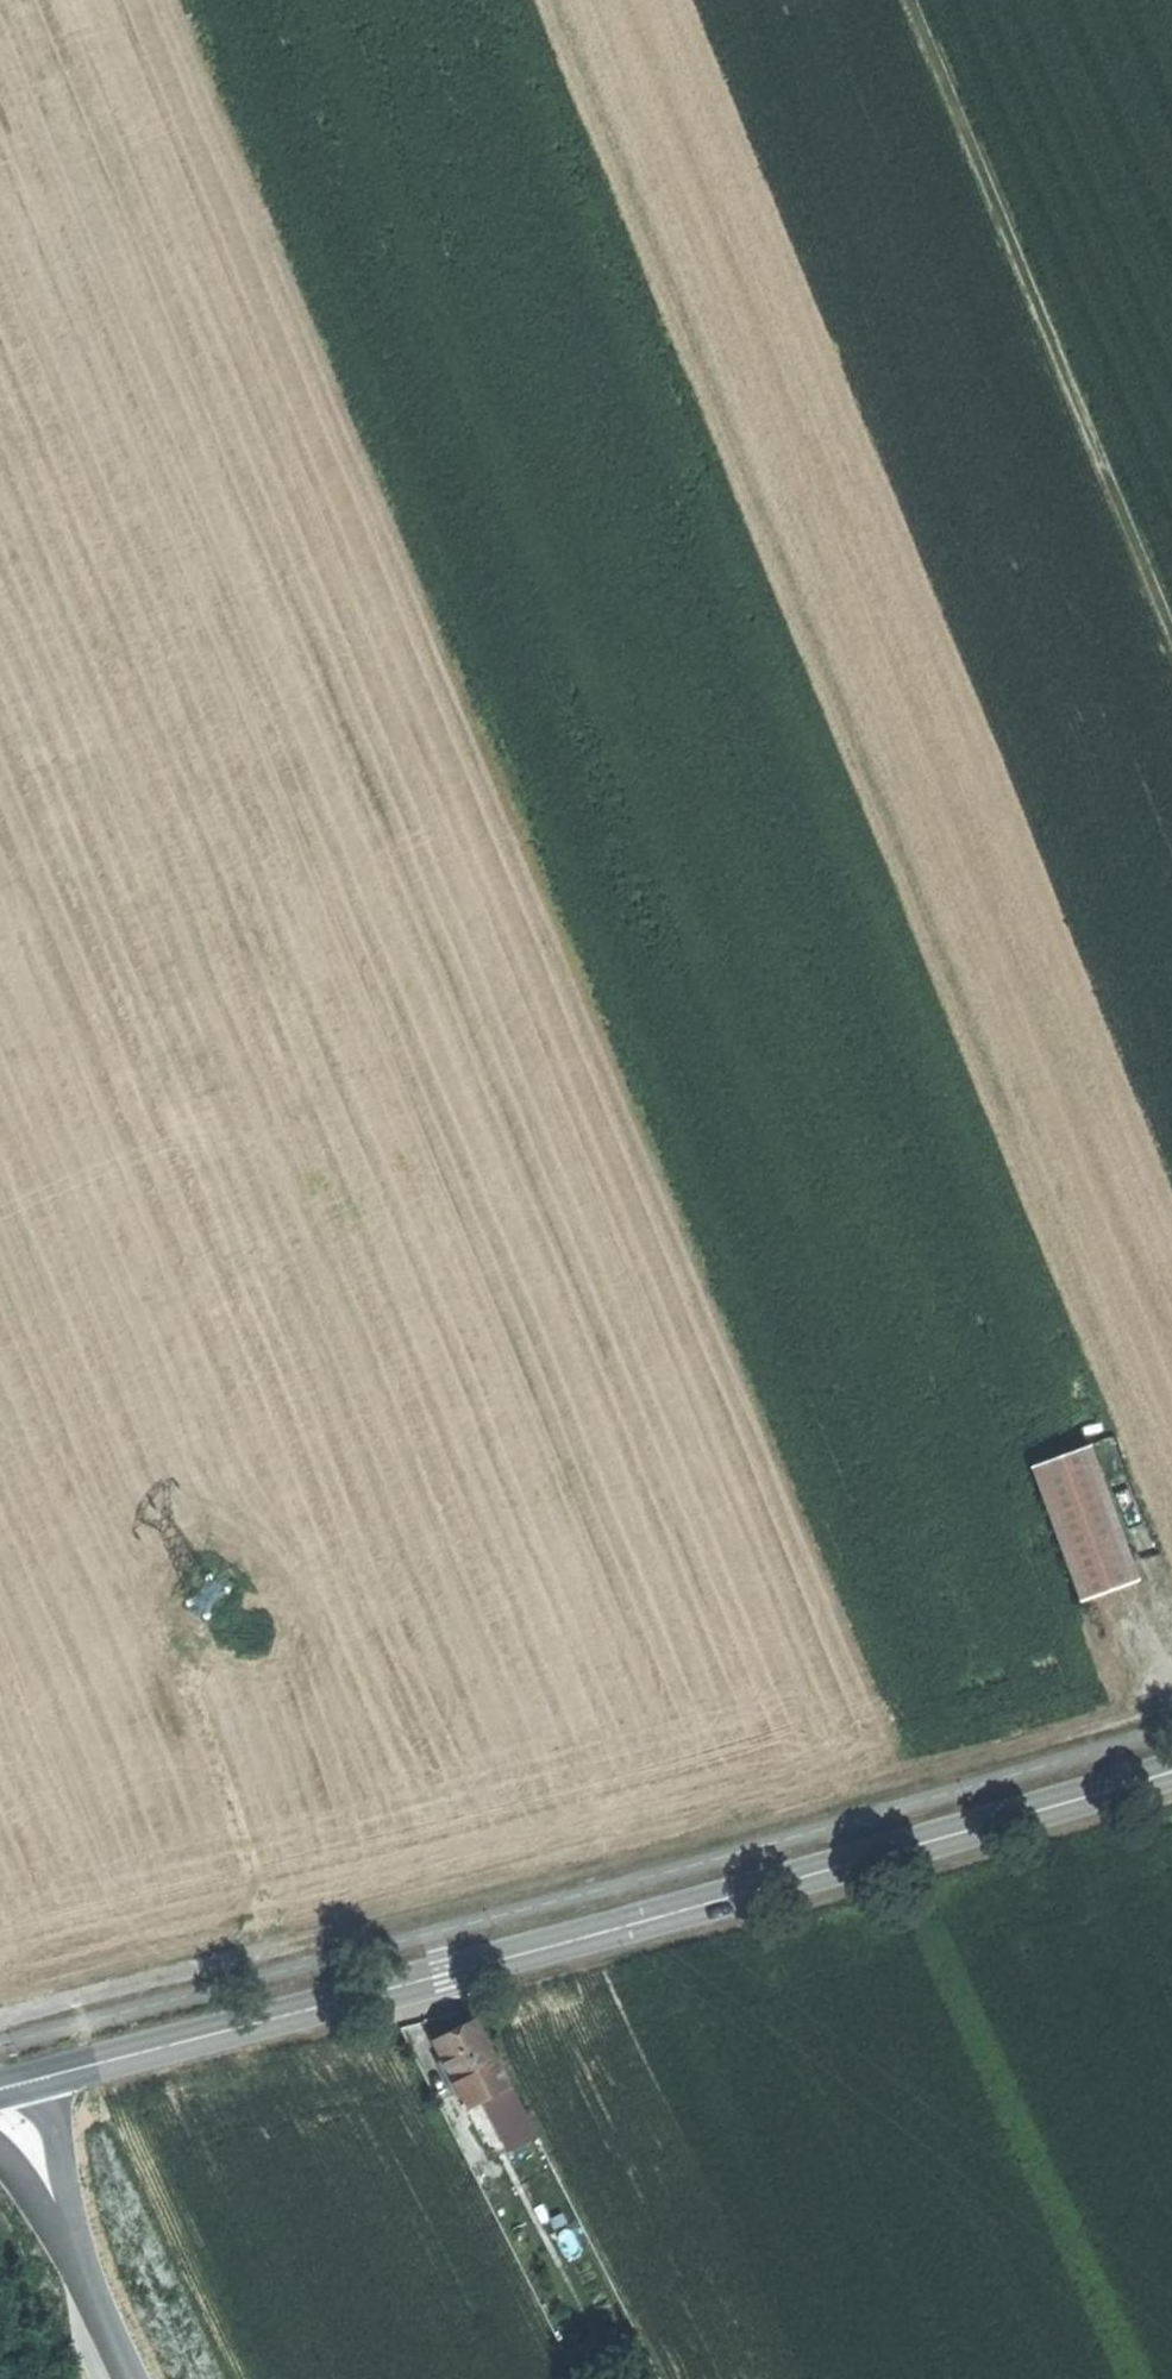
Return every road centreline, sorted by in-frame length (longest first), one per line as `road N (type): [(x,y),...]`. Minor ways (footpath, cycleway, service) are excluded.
road 1 (tertiary): [(1171,1771),(638,1923),(0,2088)]
road 2 (track): [(1171,632),(909,0)]

